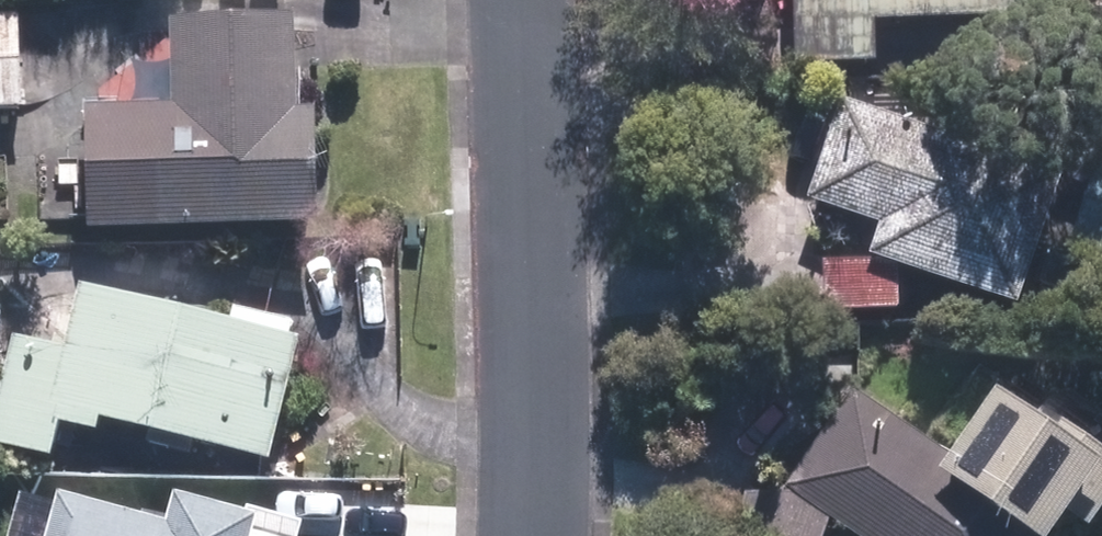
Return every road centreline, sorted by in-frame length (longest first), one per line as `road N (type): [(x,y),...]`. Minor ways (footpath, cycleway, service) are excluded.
road 1 (residential): [(533,535),(526,0)]

